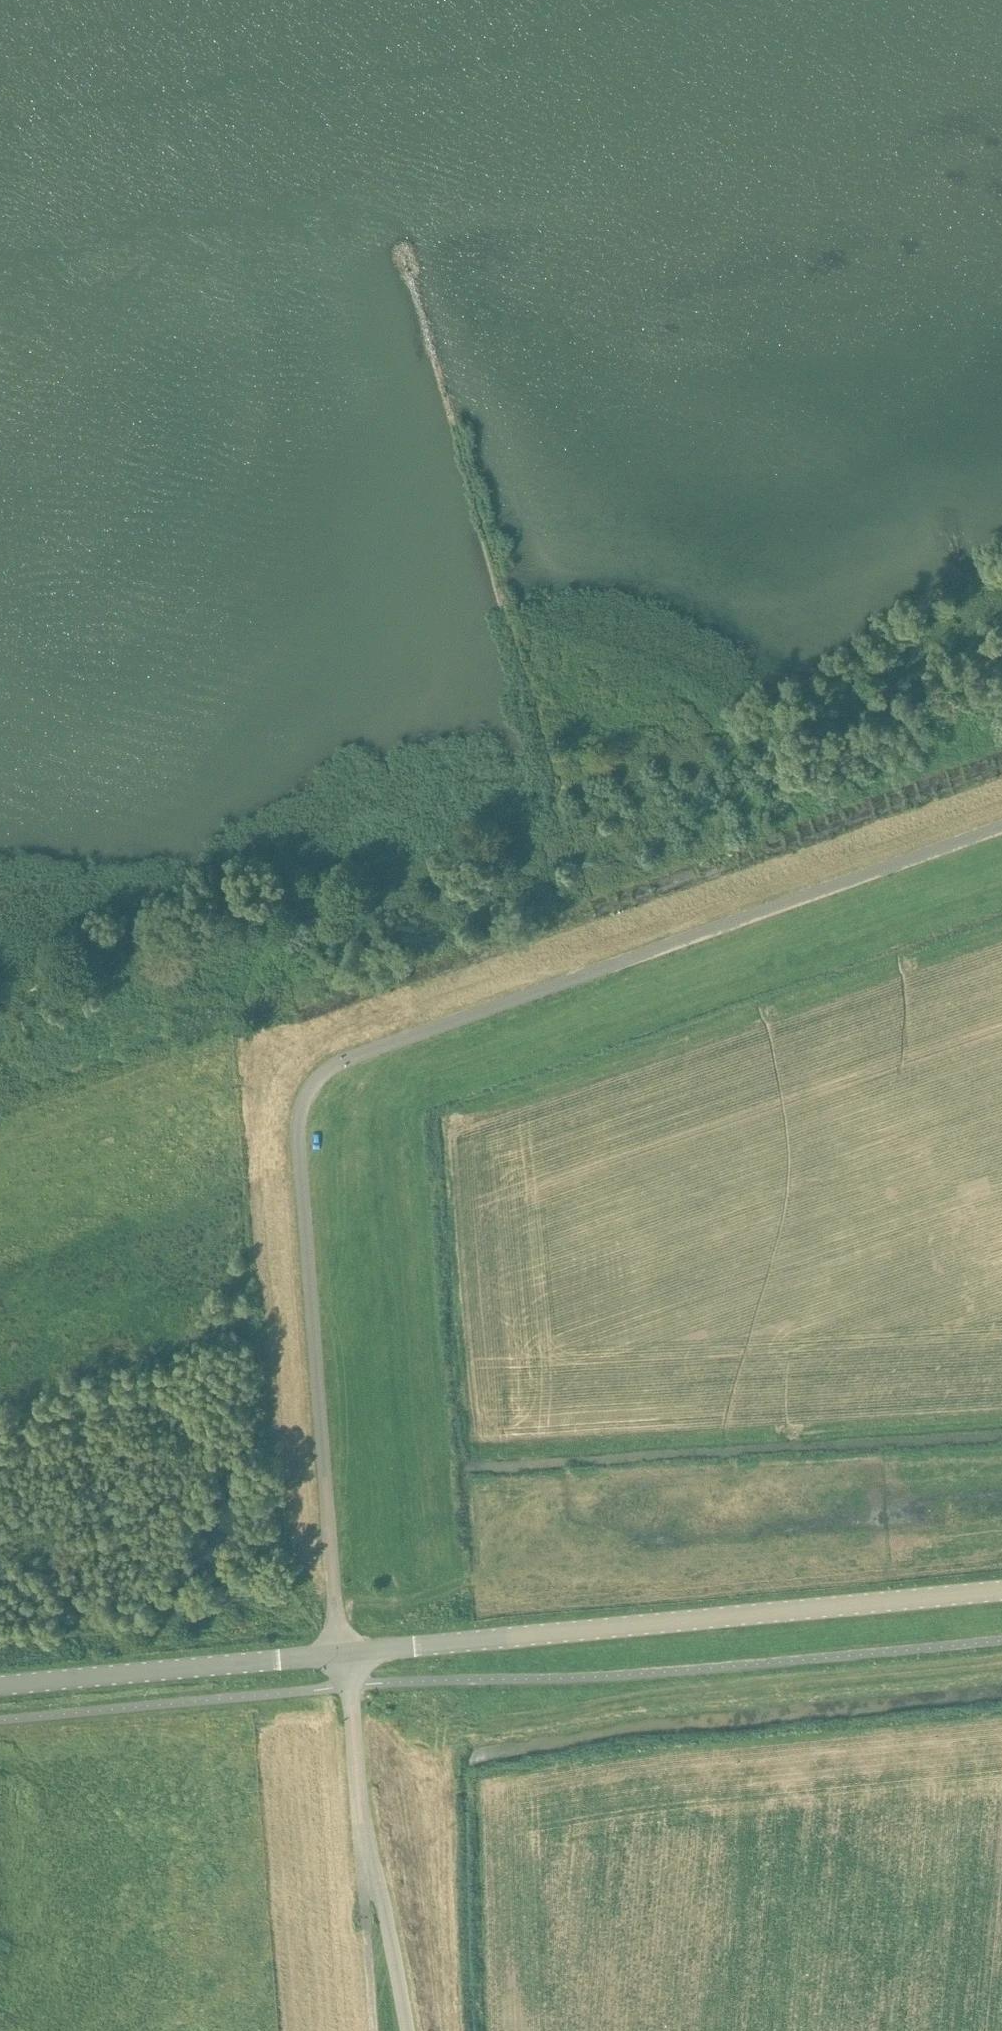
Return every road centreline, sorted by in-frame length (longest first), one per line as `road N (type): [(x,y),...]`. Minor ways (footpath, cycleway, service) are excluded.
road 1 (unclassified): [(1001,826),(344,1061),(311,1083),(297,1142),(339,1653)]
road 2 (secondary): [(339,1653),(1001,1591)]
road 3 (unclassified): [(411,2030),(392,1929),(365,1846),(351,1685),(339,1653)]
road 4 (secondary): [(0,1683),(339,1653)]
road 5 (track): [(311,1083),(333,1043),(486,972),(483,913),(493,881)]

